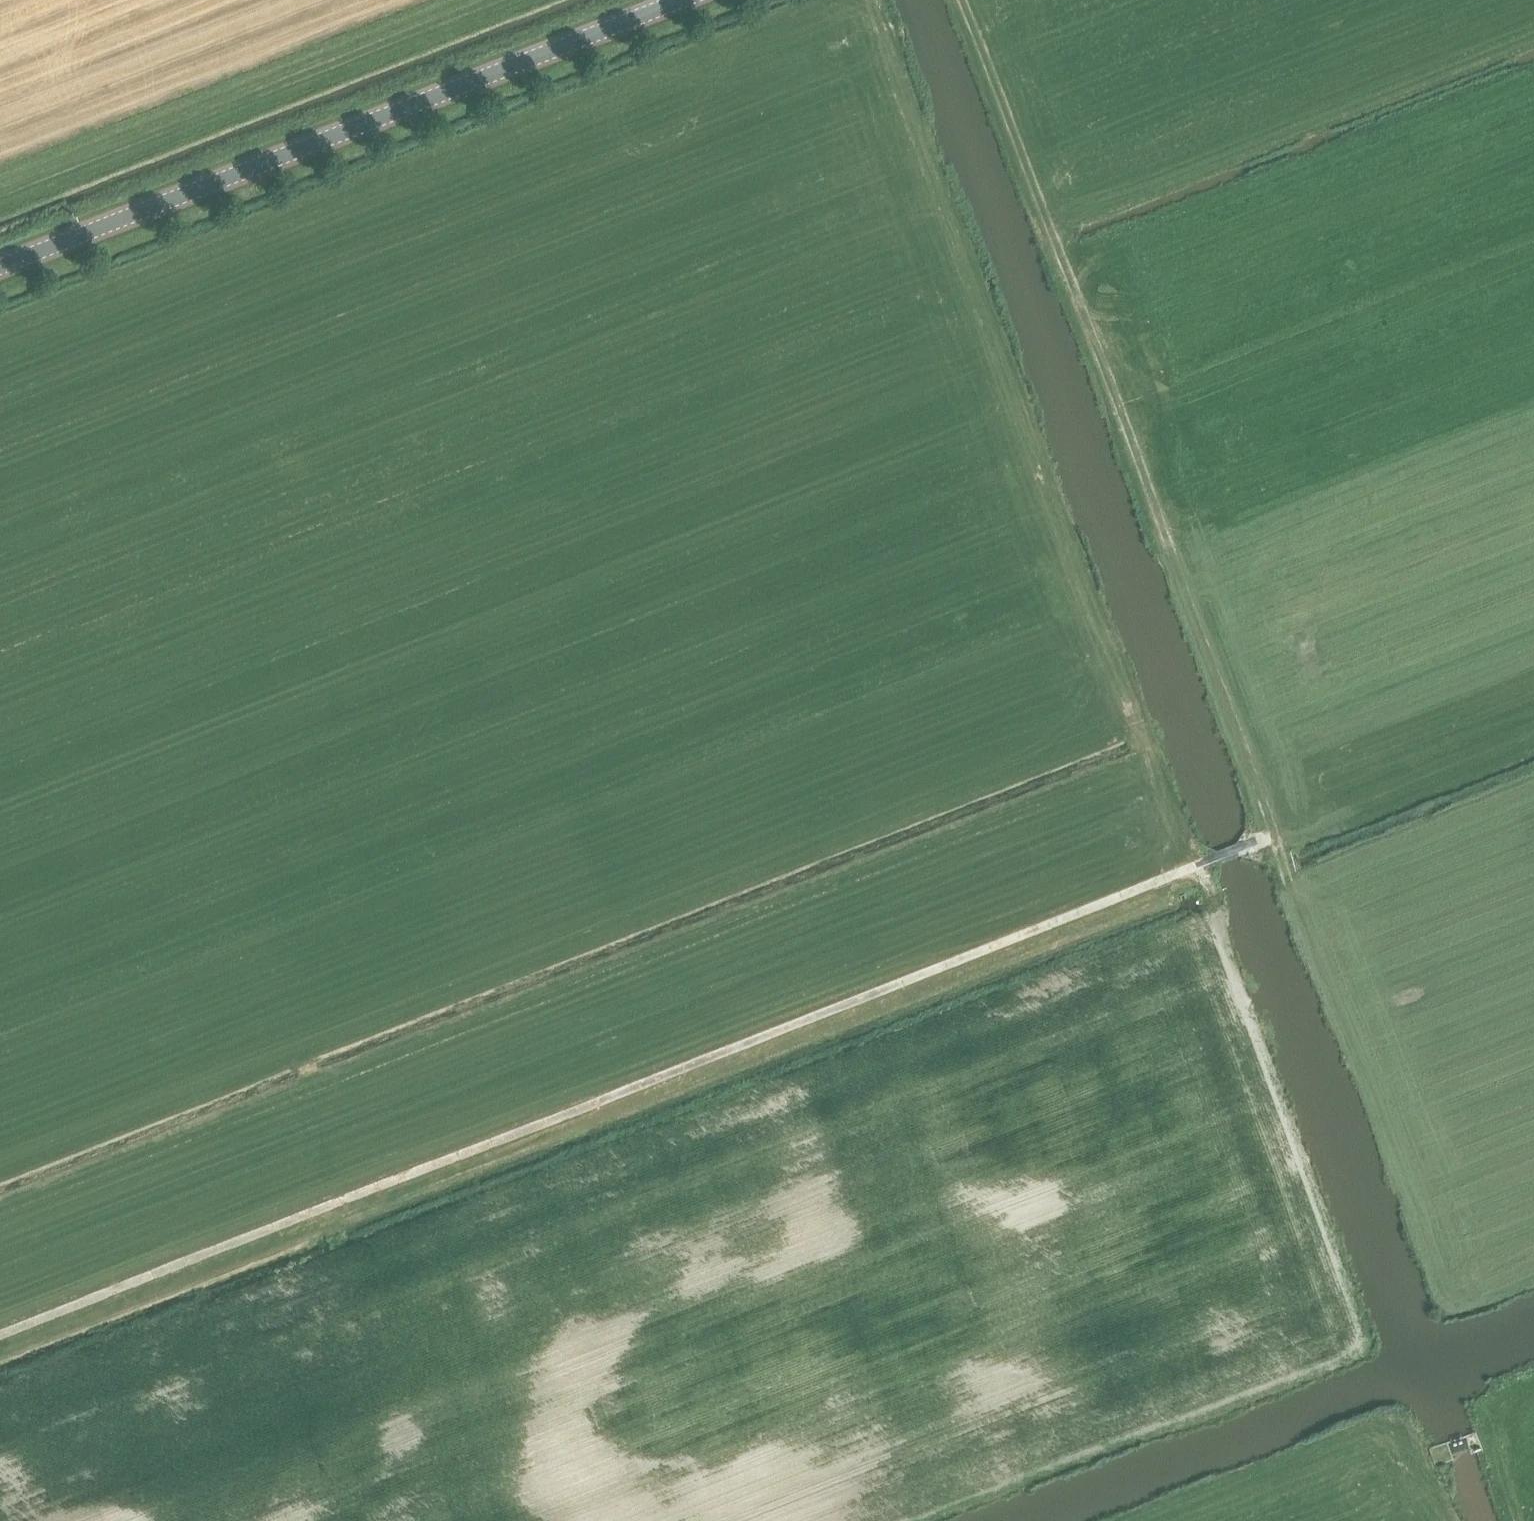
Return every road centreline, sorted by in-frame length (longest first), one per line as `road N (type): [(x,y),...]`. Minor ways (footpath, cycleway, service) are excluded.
road 1 (track): [(1274,836),(0,1338)]
road 2 (track): [(1293,888),(1037,183),(961,0)]
road 3 (tertiary): [(0,266),(678,0)]

